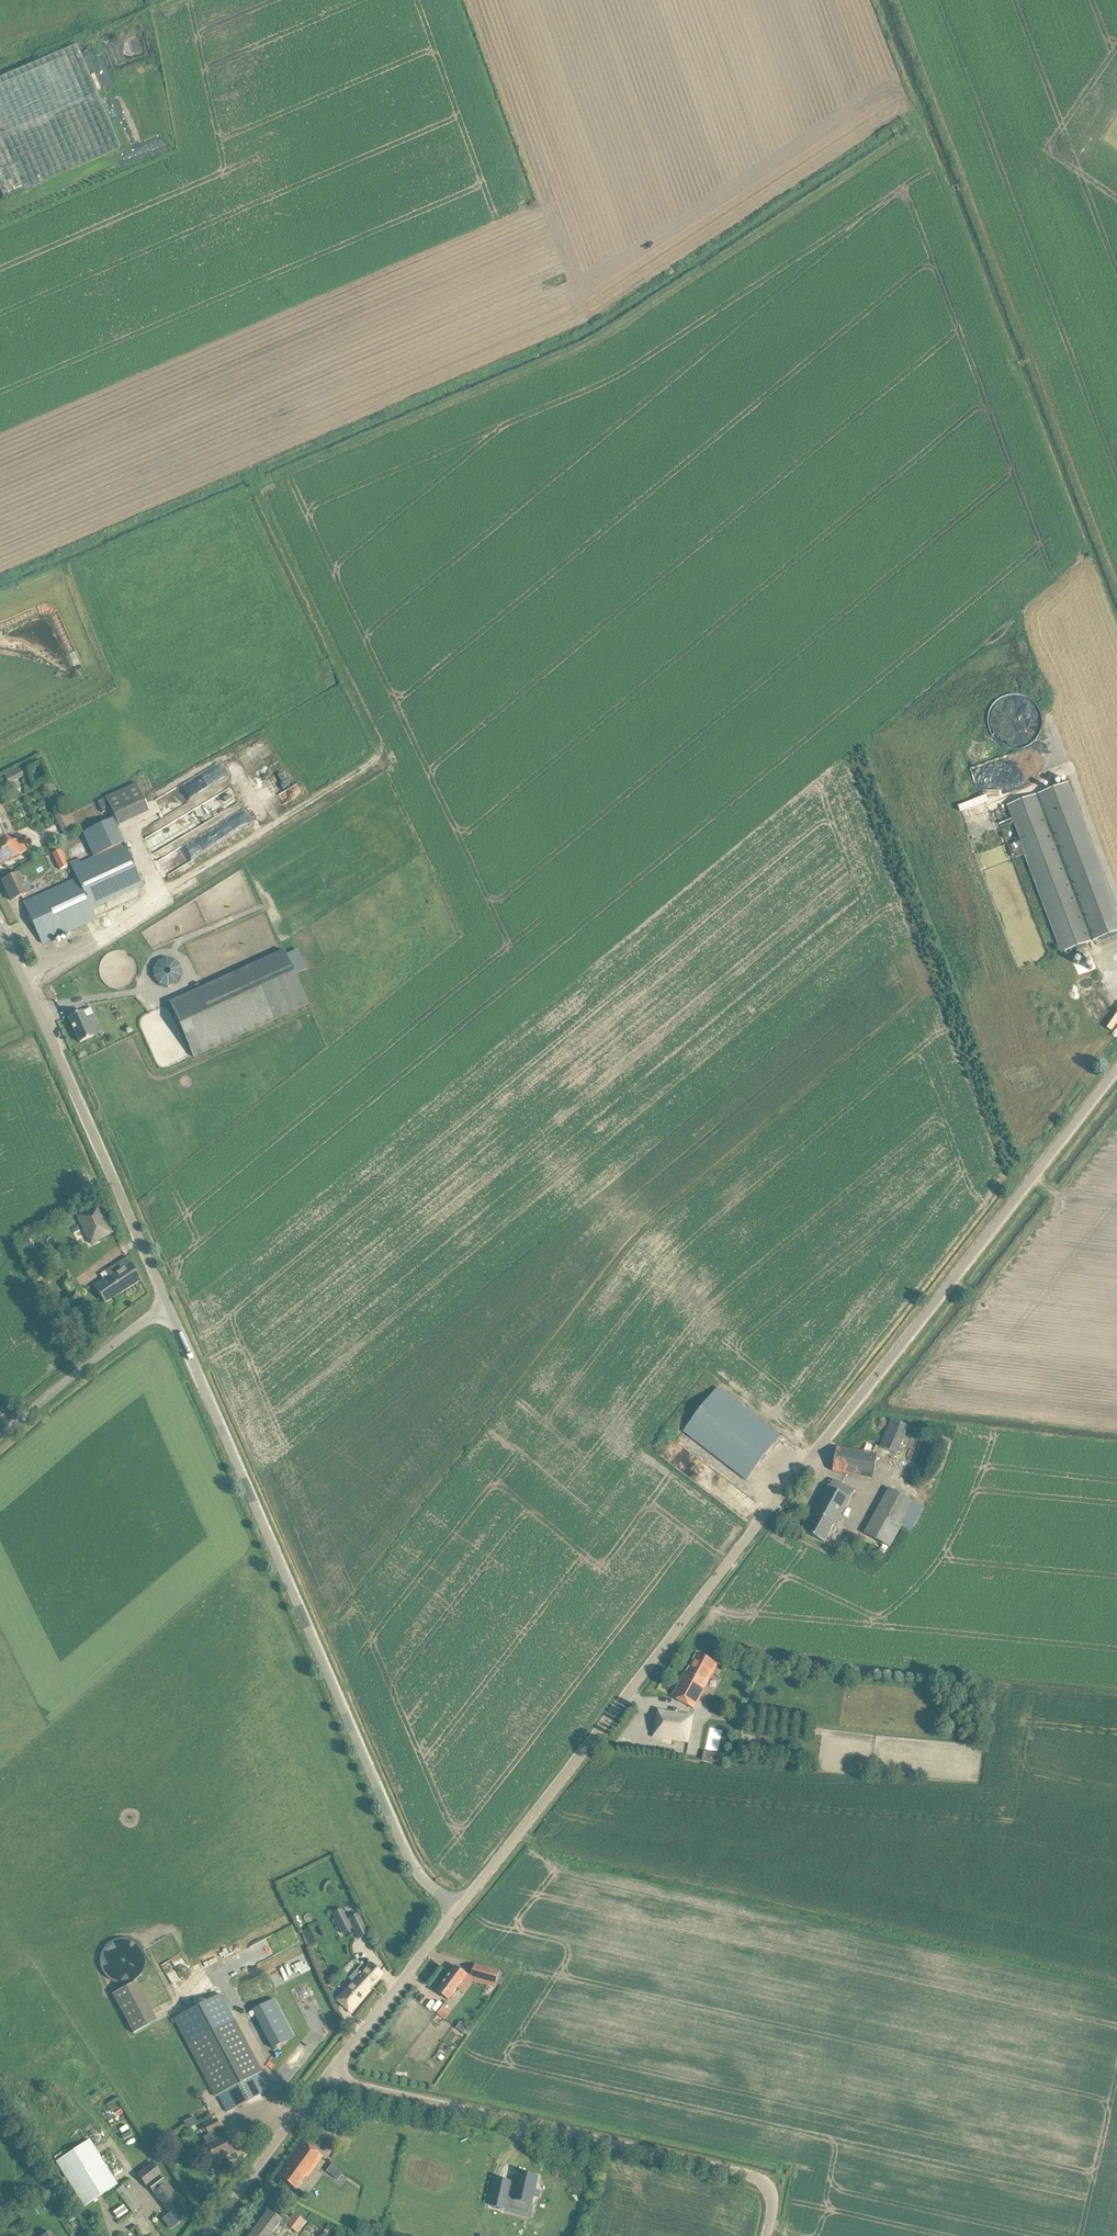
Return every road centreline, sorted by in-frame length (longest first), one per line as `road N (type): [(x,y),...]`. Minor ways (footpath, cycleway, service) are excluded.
road 1 (unclassified): [(457,1910),(1116,1070)]
road 2 (unclassified): [(457,1910),(421,1878),(396,1832),(168,1303)]
road 3 (unclassified): [(765,2235),(771,2188),(750,2173),(328,2074)]
road 4 (unclassified): [(168,1303),(0,930)]
road 5 (unclassified): [(0,1438),(168,1303)]
road 6 (unclassified): [(328,2074),(457,1910)]
road 7 (unclassified): [(204,2235),(328,2074)]

